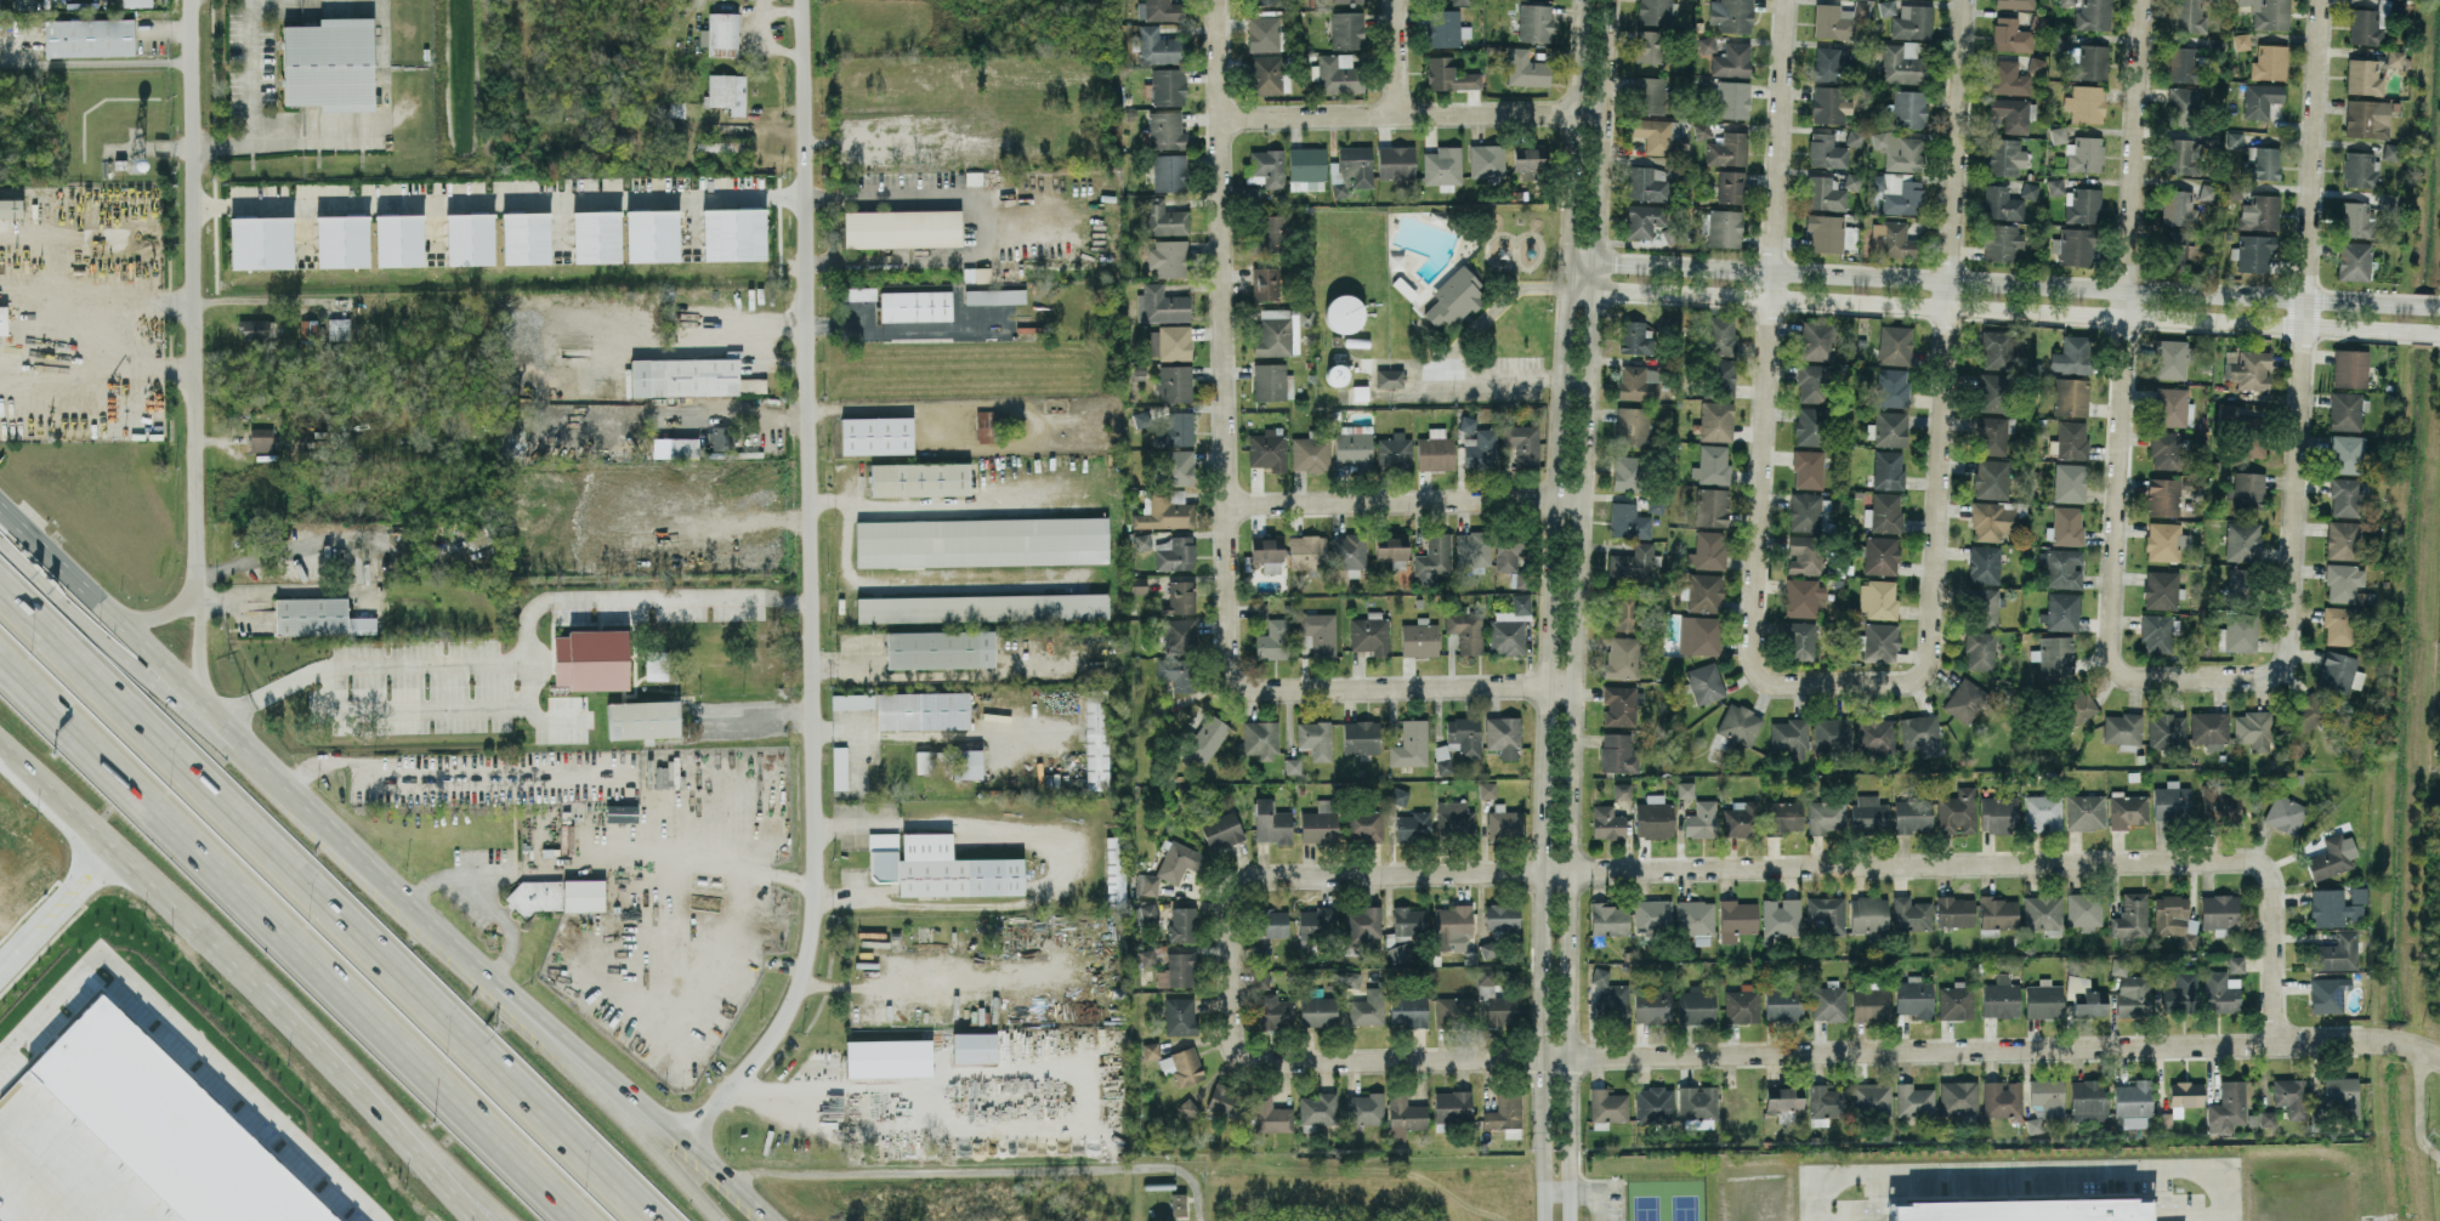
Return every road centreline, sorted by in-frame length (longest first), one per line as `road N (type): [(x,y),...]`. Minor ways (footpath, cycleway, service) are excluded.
road 1 (residential): [(1577,0),(1537,871),(1542,1220)]
road 2 (residential): [(1566,1220),(1572,686),(1607,0)]
road 3 (residential): [(690,1138),(774,1035),(800,982),(812,924),(801,0)]
road 4 (primary): [(780,1220),(563,1039),(0,504)]
road 5 (motorway): [(652,1220),(0,589)]
road 6 (residential): [(1561,288),(2439,333)]
road 7 (residential): [(2439,306),(1562,261)]
road 8 (residential): [(1571,1057),(2360,1045),(2416,1047),(2439,1061)]
road 9 (motorway): [(0,661),(580,1220)]
road 10 (primary): [(0,739),(496,1220)]
road 11 (residential): [(1241,685),(1226,664),(1219,0)]
road 12 (residential): [(2201,856),(1567,871)]
road 13 (residential): [(193,0),(197,594)]
road 14 (motorway): [(432,918),(233,756),(0,540)]
road 15 (residential): [(1770,271),(1753,664),(1786,686),(1872,685)]
road 16 (residential): [(2124,289),(2106,658),(2130,677),(2212,677)]
road 17 (residential): [(1872,685),(1925,675),(1946,279)]
road 18 (residential): [(2212,677),(2272,677),(2292,649),(2304,299)]
road 19 (residential): [(1233,952),(1232,1035),(1259,1063),(1571,1057)]
road 20 (residential): [(1567,871),(1258,875),(1241,882),(1232,901),(1233,952)]
road 21 (residential): [(1221,118),(1601,114)]
road 22 (residential): [(1579,496),(1225,504)]
road 23 (residential): [(1572,686),(1252,691),(1241,685)]
road 24 (track): [(849,512),(847,569),(855,579),(1110,573)]
road 25 (track): [(808,513),(1116,502)]
road 26 (residential): [(2304,299),(2322,0)]
road 27 (track): [(813,881),(518,874)]
road 28 (residential): [(2140,0),(2124,289)]
road 29 (residential): [(1946,279),(1964,0)]
road 30 (residential): [(1784,0),(1770,271)]
road 31 (residential): [(2274,1045),(2275,887),(2266,864),(2248,854),(2201,856)]
road 32 (motorway): [(722,1220),(563,1039)]
road 33 (residential): [(112,848),(0,969)]

